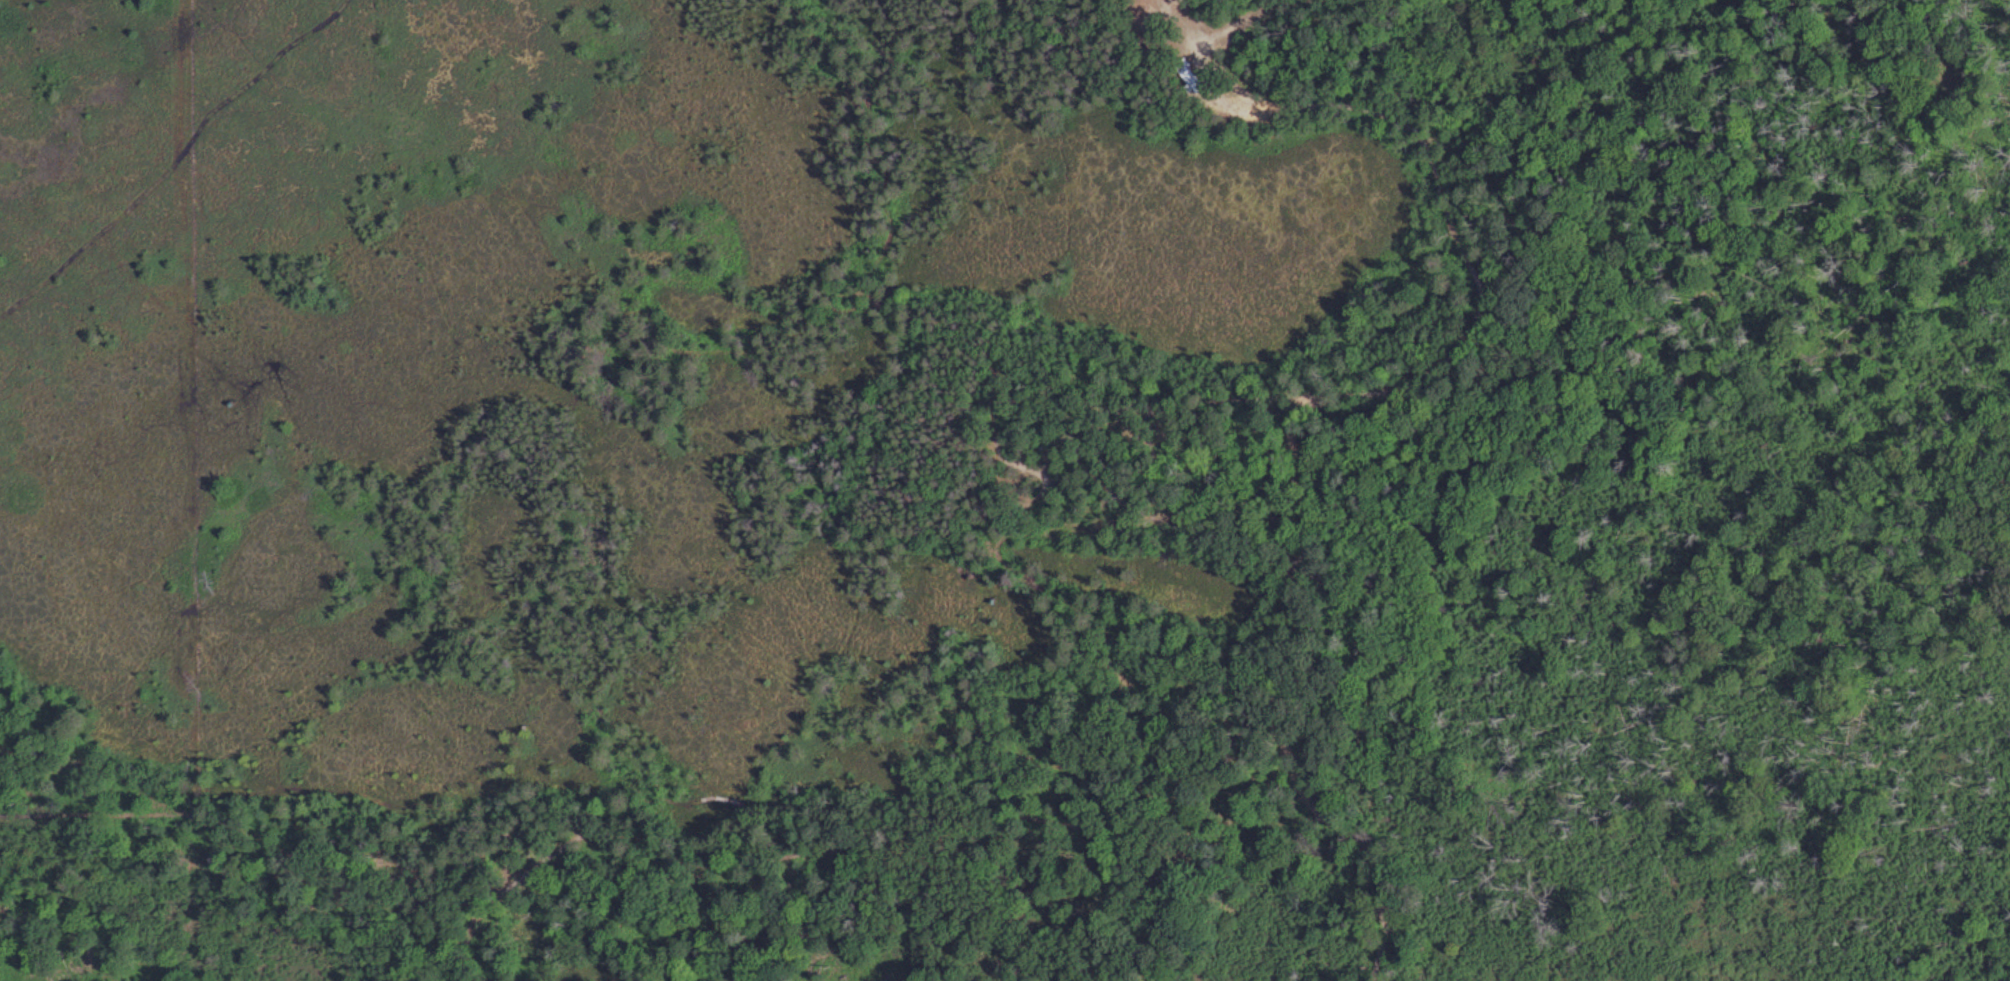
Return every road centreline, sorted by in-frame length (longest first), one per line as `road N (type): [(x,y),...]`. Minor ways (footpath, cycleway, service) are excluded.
road 1 (track): [(1123,0),(1137,17),(1195,39),(1324,0)]

